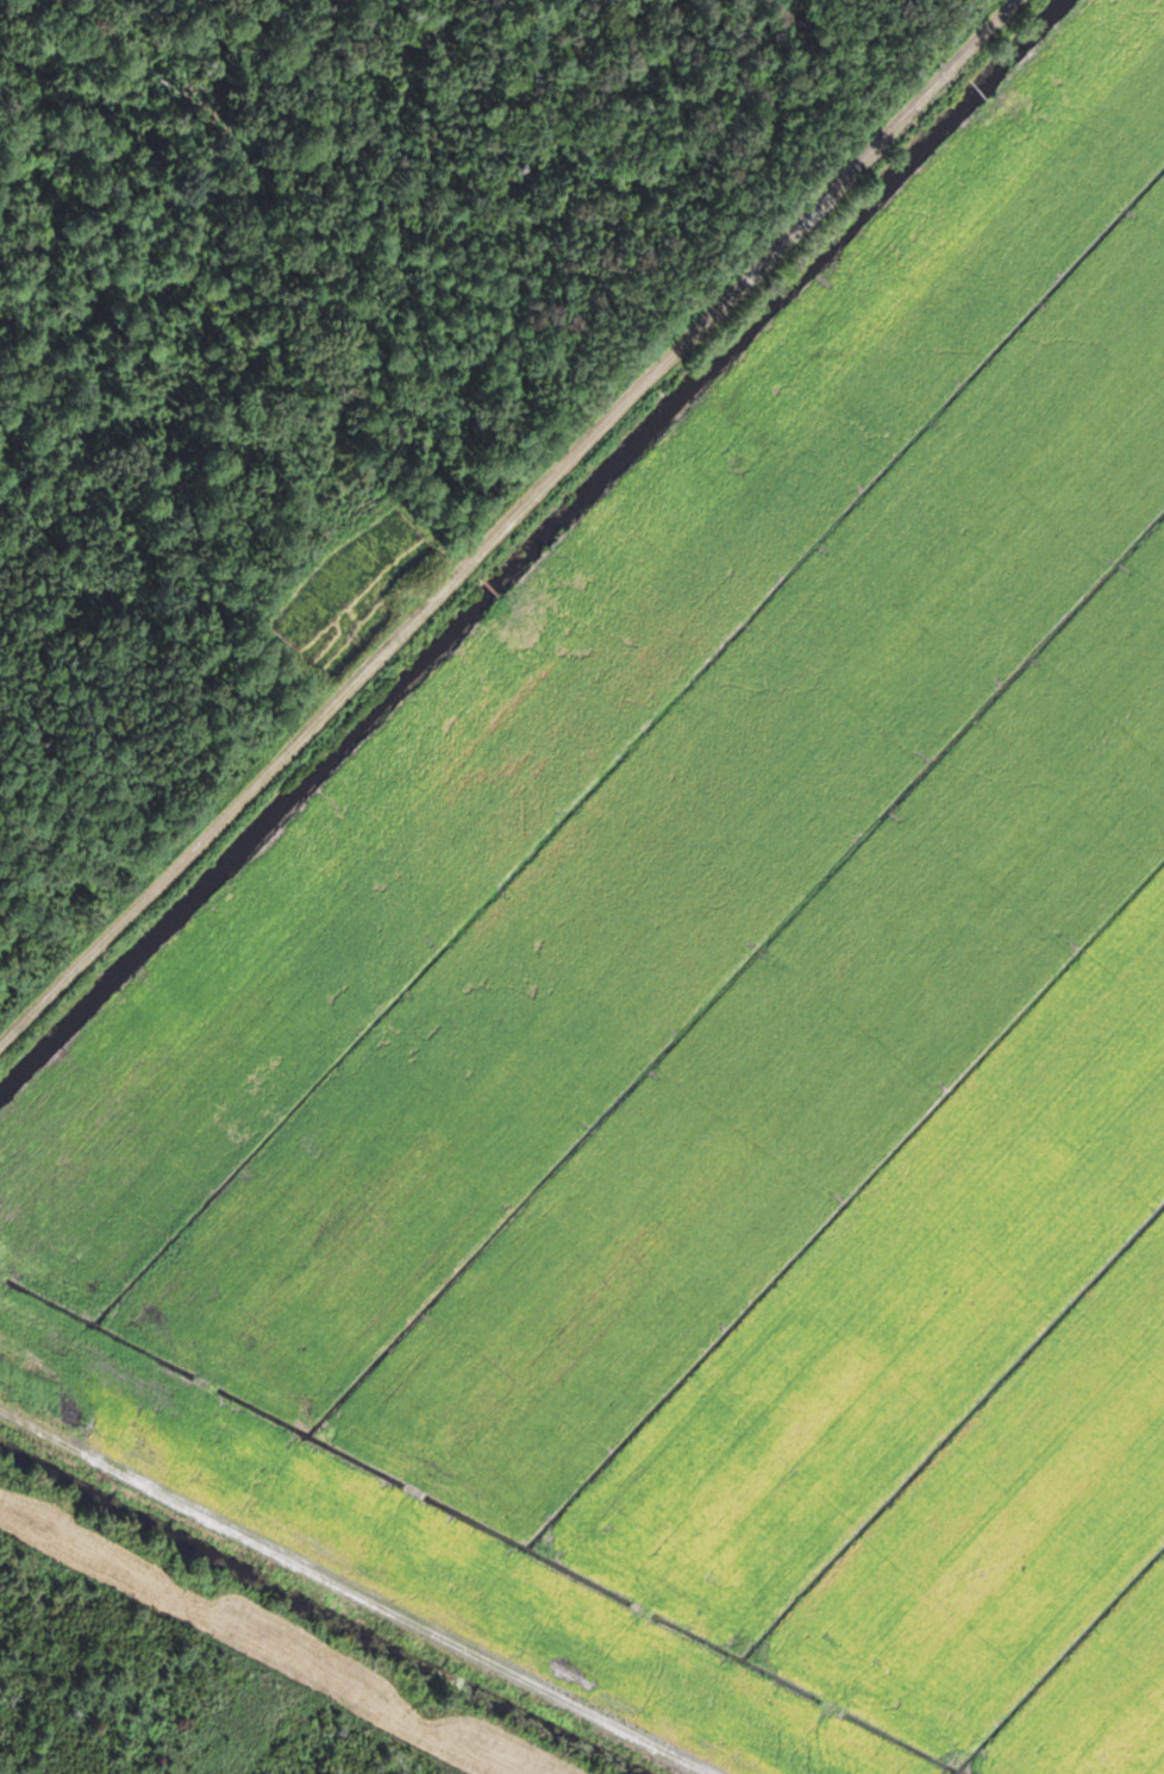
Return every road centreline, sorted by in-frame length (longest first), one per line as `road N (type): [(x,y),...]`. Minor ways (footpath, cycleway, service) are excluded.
road 1 (residential): [(0,1038),(1014,0)]

